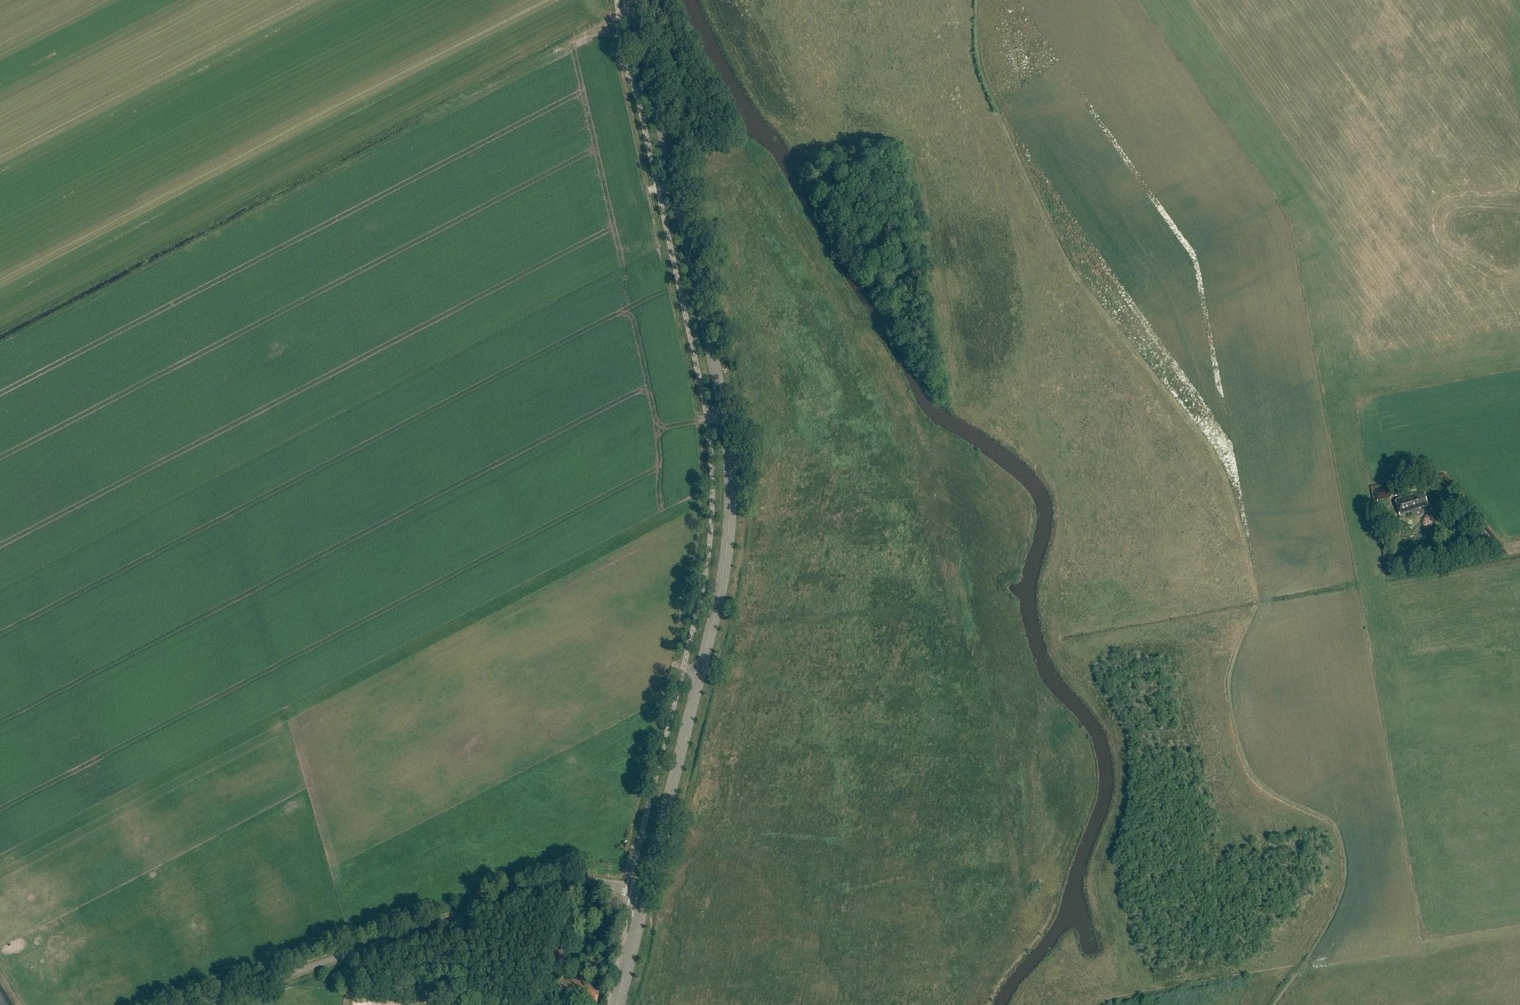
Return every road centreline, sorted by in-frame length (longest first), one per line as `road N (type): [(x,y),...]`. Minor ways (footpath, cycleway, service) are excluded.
road 1 (secondary): [(646,892),(729,546),(732,502),(721,408),(629,0)]
road 2 (unclassified): [(200,1004),(569,881),(646,892)]

